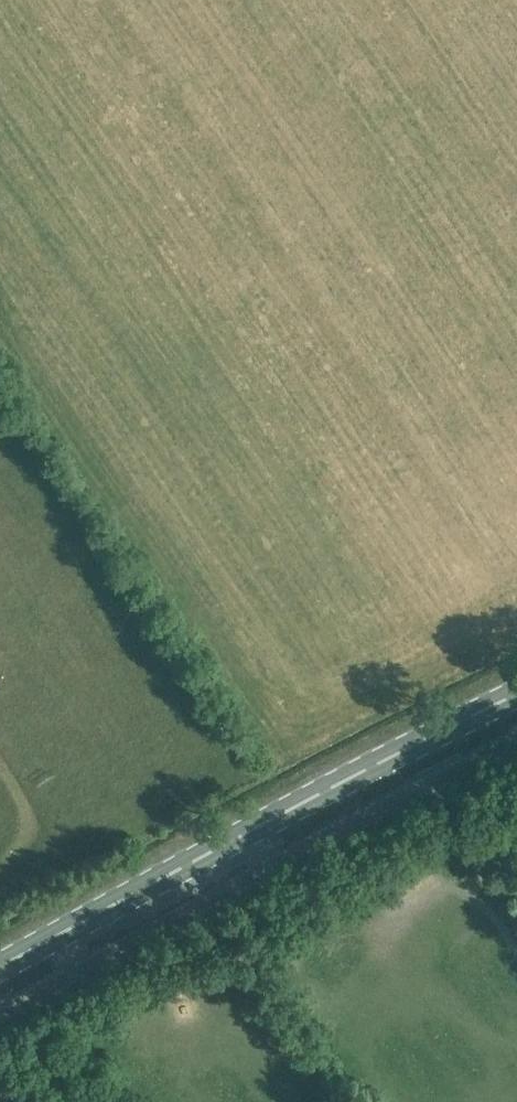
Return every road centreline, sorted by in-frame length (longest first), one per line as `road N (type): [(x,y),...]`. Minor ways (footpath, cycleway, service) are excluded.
road 1 (primary): [(516,693),(0,966)]
road 2 (unclassified): [(0,1014),(516,741)]

